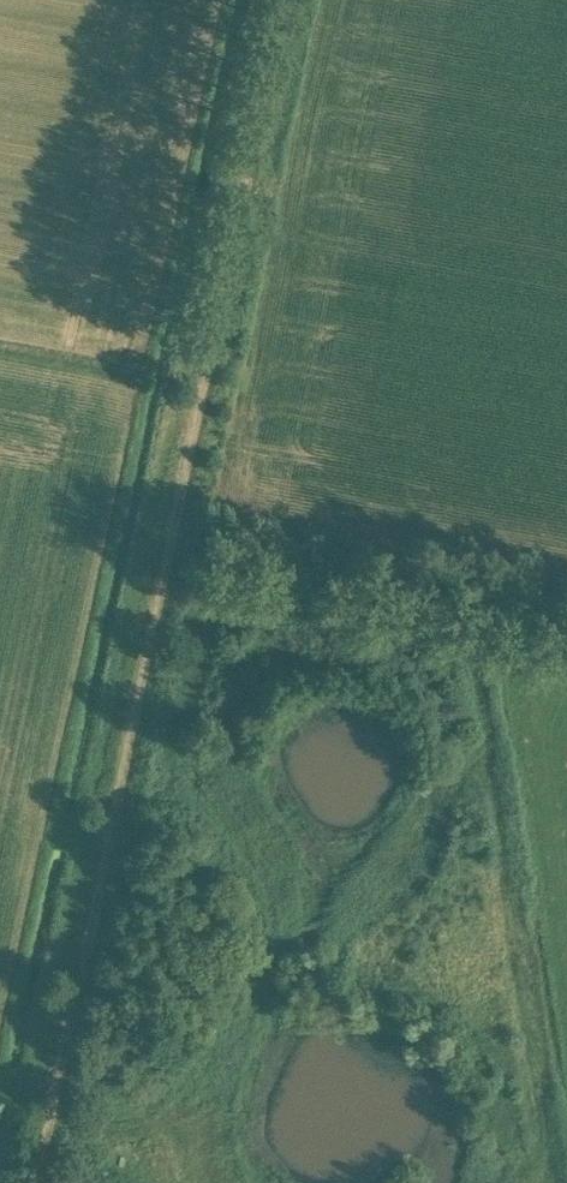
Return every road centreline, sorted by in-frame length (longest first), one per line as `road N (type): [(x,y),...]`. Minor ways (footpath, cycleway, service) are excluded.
road 1 (track): [(284,0),(24,1182)]

